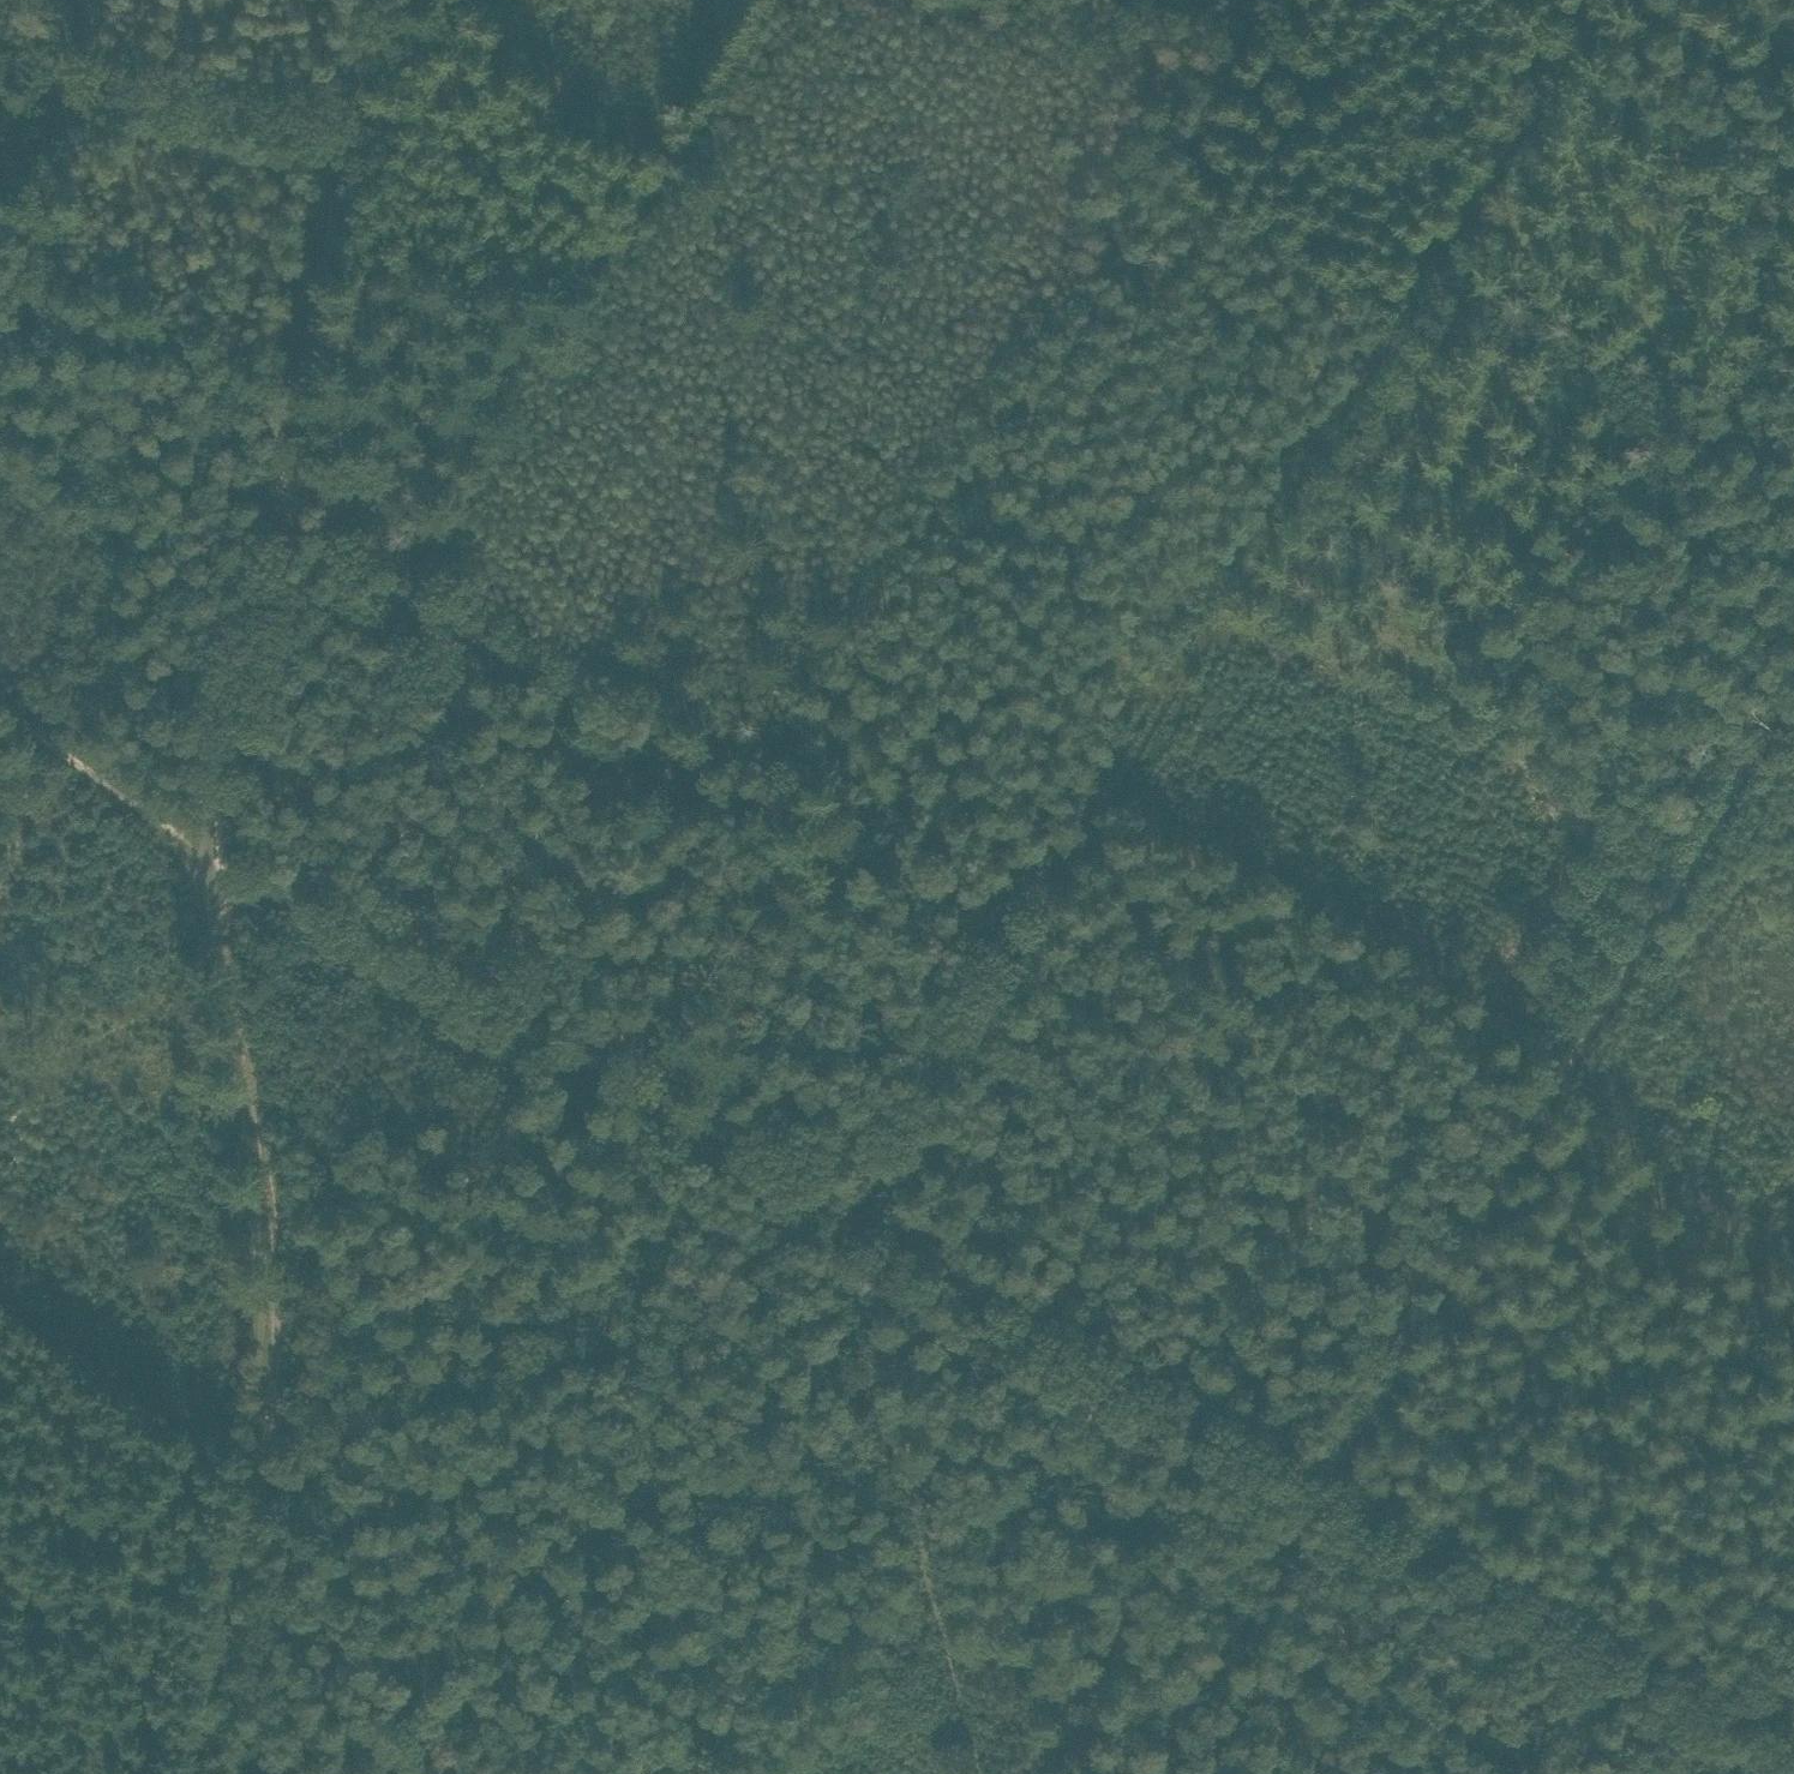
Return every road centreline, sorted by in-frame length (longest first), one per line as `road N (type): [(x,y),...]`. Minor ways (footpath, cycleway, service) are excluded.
road 1 (track): [(261,509),(754,794),(843,731),(1064,871),(1598,0)]
road 2 (track): [(1303,1468),(204,850)]
road 3 (track): [(1793,605),(1303,1468)]
road 4 (track): [(1793,1743),(1303,1468)]
road 5 (track): [(1303,1468),(1128,1773)]
road 6 (track): [(0,702),(204,850)]
road 7 (track): [(1749,1773),(1767,1666),(1793,1619)]

